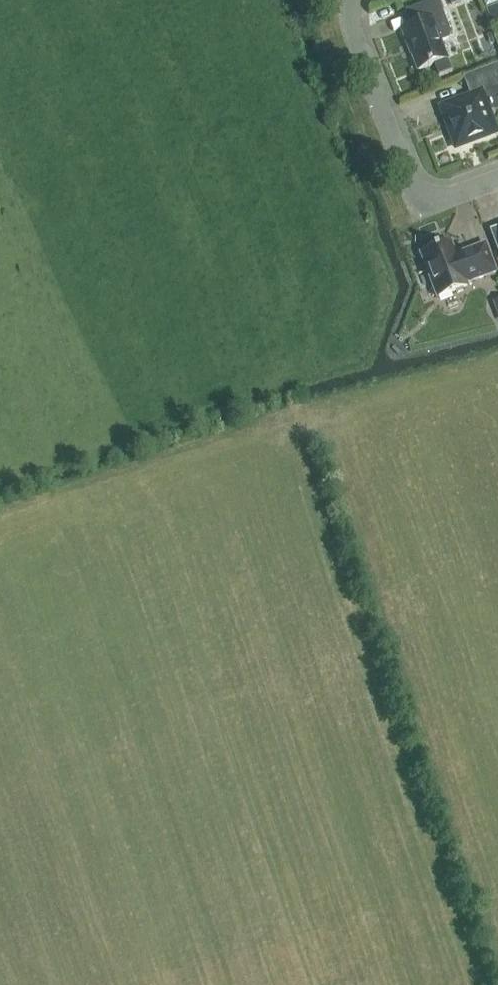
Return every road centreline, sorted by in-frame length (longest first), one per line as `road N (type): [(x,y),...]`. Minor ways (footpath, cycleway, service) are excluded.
road 1 (residential): [(497,179),(445,199),(425,198),(410,186),(352,31),(350,0)]

